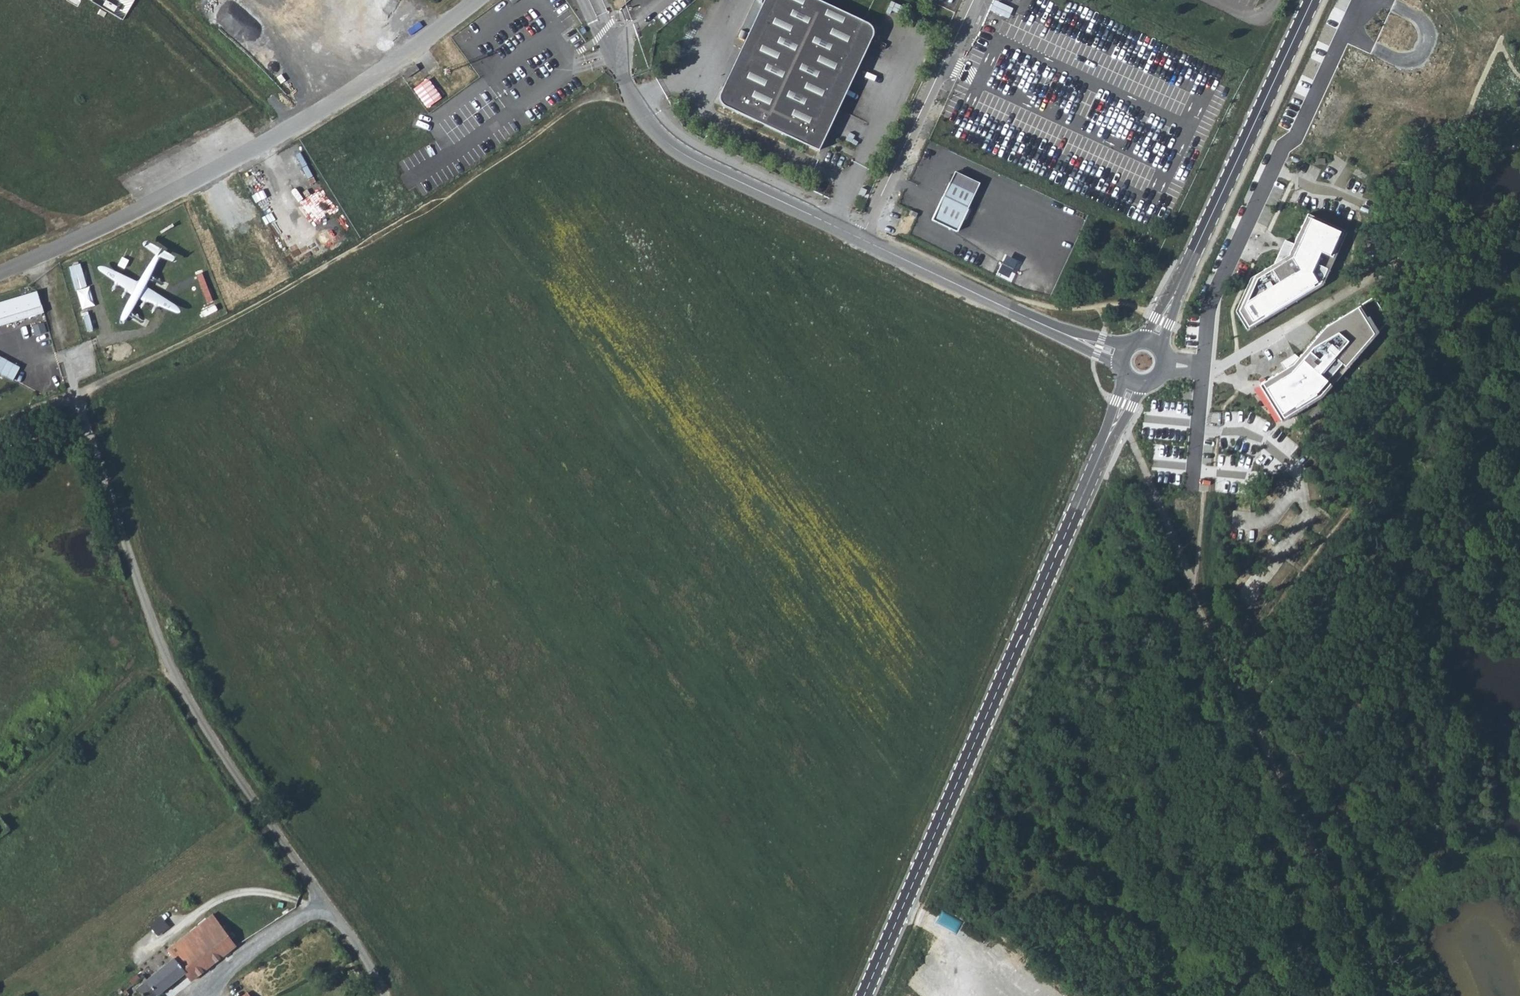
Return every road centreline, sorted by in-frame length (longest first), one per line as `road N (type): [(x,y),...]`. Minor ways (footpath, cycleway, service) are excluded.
road 1 (unclassified): [(384,995),(270,834),(167,663),(74,395)]
road 2 (track): [(74,395),(244,312),(584,101),(610,98),(644,118)]
road 3 (secondary): [(1111,434),(864,995)]
road 4 (secondary): [(1313,0),(1175,293)]
road 5 (unclassified): [(623,79),(663,141),(865,240)]
road 6 (unclassified): [(976,0),(865,240)]
road 7 (unclassified): [(865,240),(1077,339)]
road 8 (track): [(142,945),(245,890),(324,903)]

